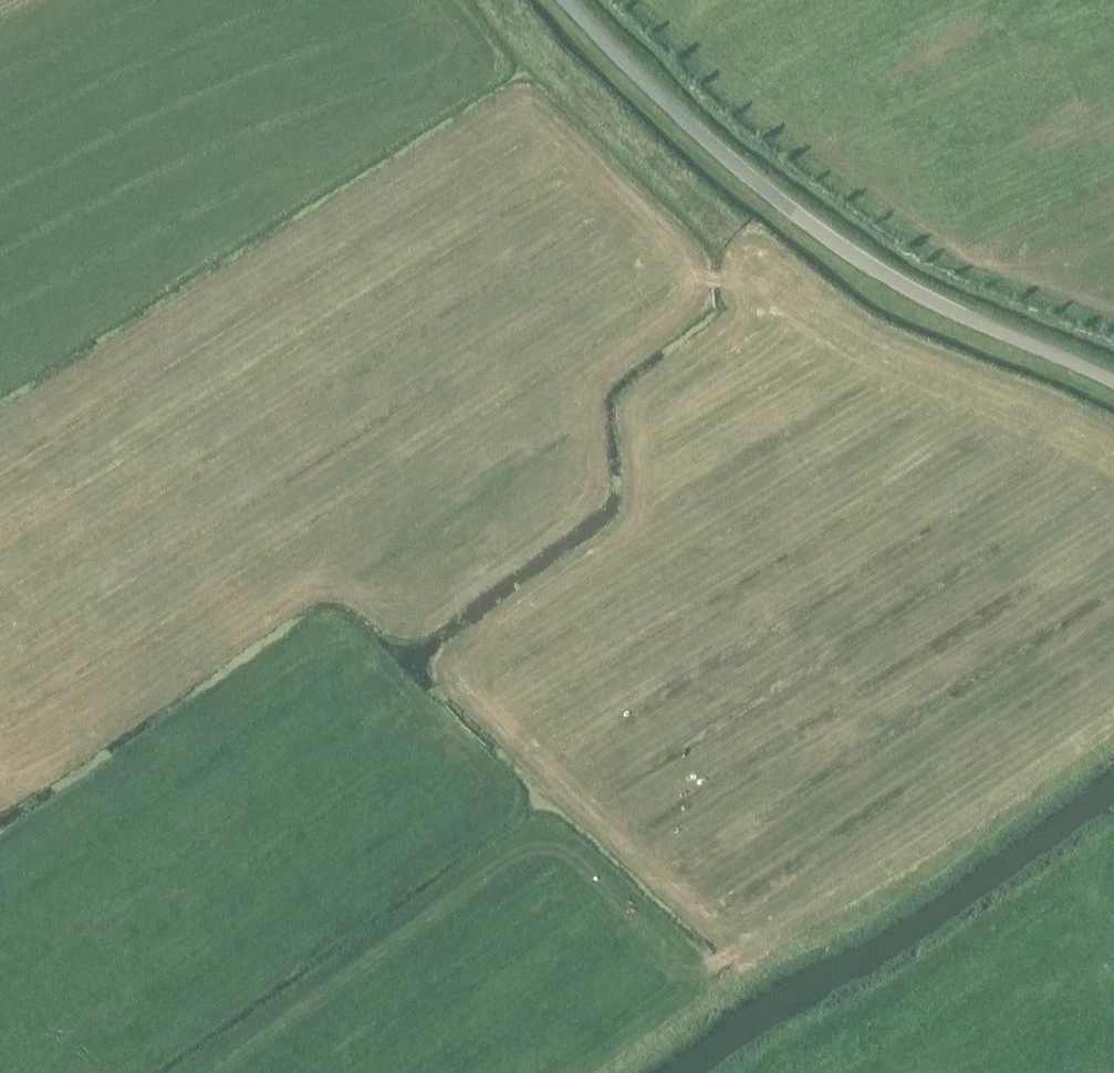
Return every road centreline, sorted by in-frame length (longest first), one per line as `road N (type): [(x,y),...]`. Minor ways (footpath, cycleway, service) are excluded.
road 1 (unclassified): [(1113,383),(890,279),(812,226),(727,160),(566,0)]
road 2 (track): [(499,0),(564,77),(786,281)]

